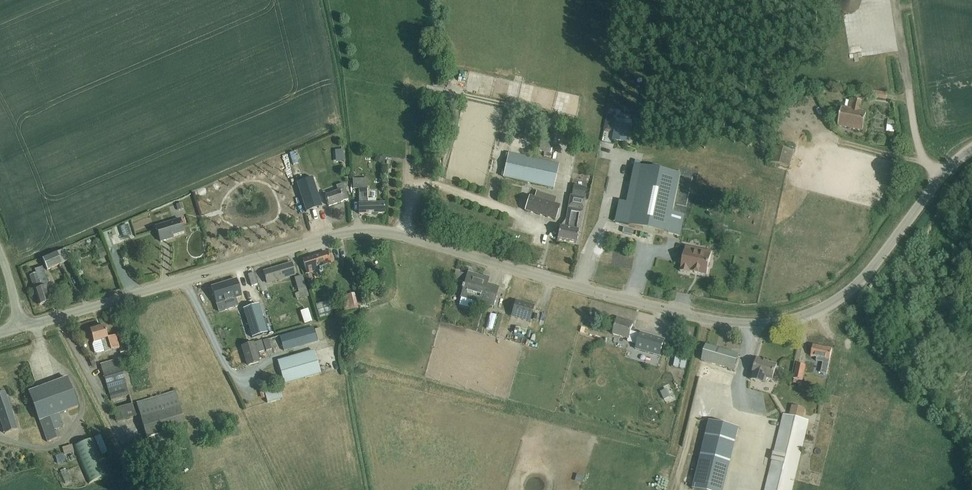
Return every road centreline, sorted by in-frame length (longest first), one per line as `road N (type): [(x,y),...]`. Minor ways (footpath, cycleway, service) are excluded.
road 1 (unclassified): [(24,329),(370,229),(734,325),(782,323),(815,315),(864,278),(971,150)]
road 2 (track): [(942,178),(926,163),(916,132),(896,0)]

